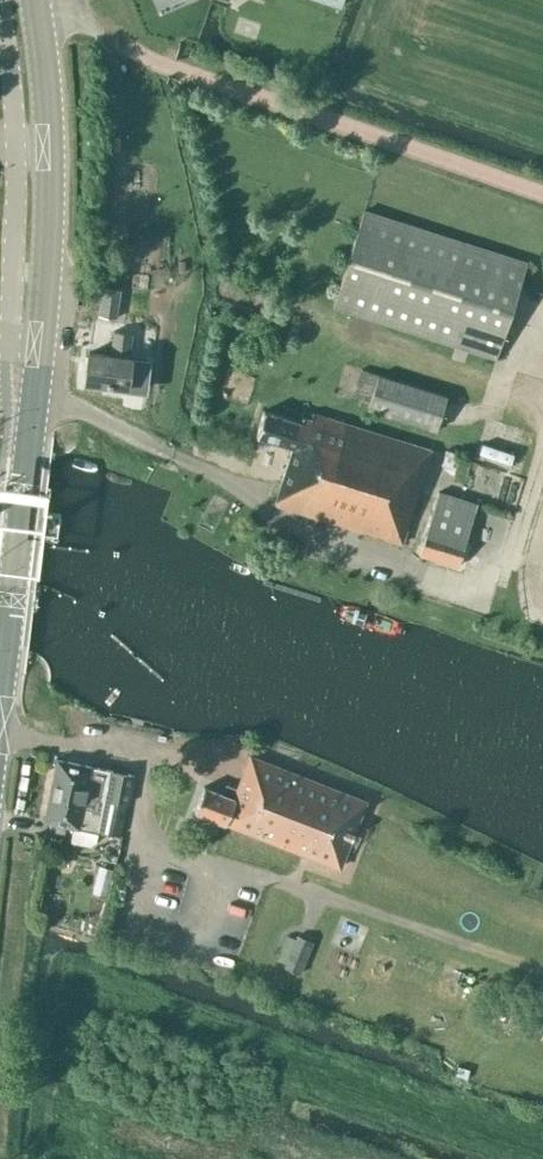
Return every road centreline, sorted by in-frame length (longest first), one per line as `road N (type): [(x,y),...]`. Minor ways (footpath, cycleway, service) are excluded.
road 1 (unclassified): [(0,8),(15,141),(10,349),(39,353)]
road 2 (primary): [(39,353),(48,112),(34,0)]
road 3 (primary): [(0,691),(39,353)]

